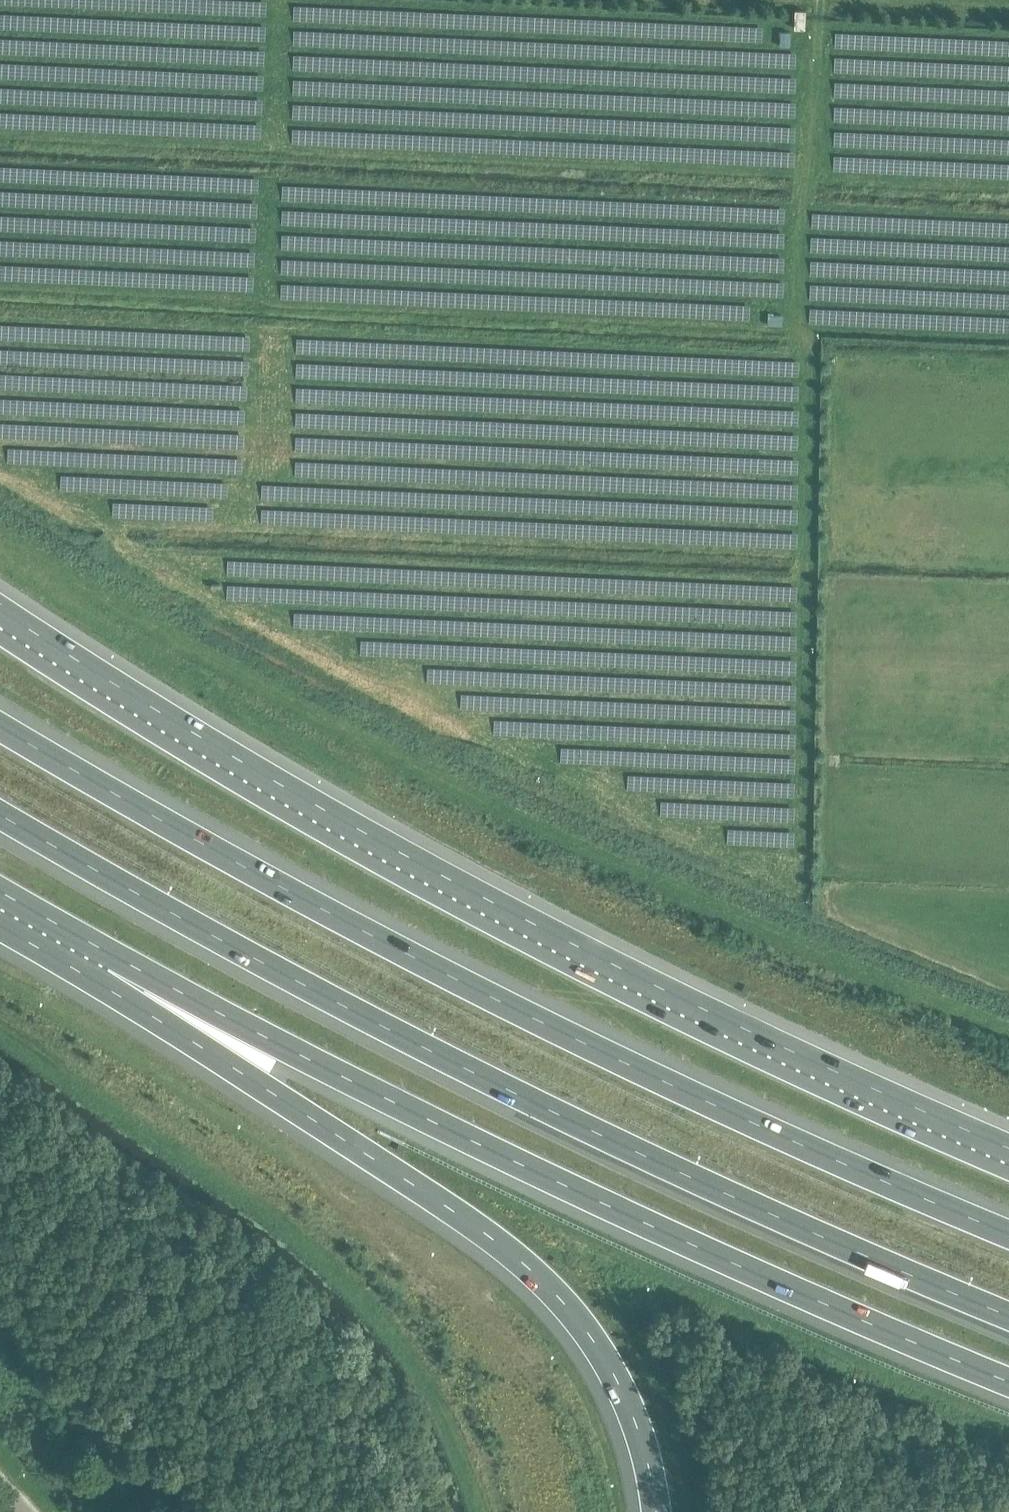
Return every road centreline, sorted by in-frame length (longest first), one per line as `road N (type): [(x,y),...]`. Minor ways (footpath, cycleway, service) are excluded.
road 1 (motorway): [(1008,1161),(584,963),(387,858),(0,624)]
road 2 (motorway): [(1008,1232),(839,1164),(586,1047),(91,783),(0,726)]
road 3 (motorway): [(0,821),(566,1122),(1008,1315)]
road 4 (motorway): [(113,954),(372,1097),(1008,1382)]
road 5 (motorway): [(113,954),(219,1057),(517,1258),(568,1308),(639,1429),(656,1511)]
road 6 (motorway): [(0,889),(113,954)]

